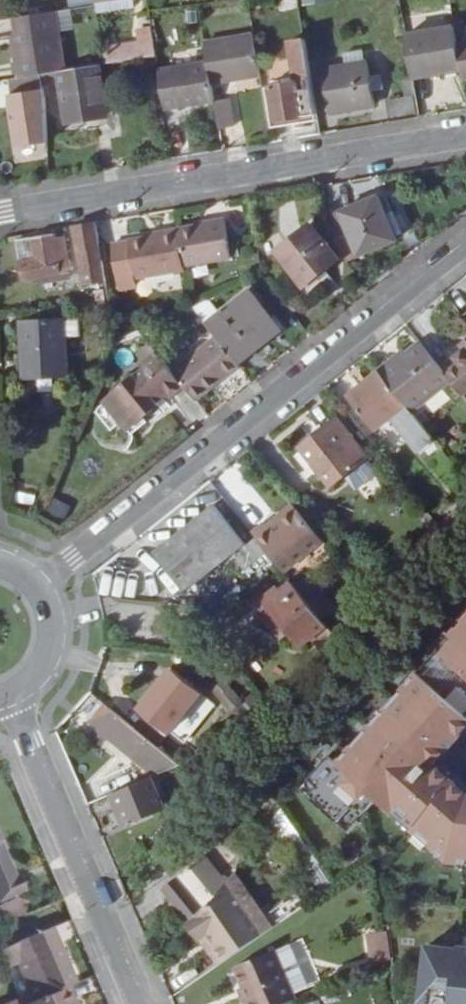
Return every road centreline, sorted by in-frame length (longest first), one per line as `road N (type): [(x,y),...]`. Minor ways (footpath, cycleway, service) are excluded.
road 1 (residential): [(36,591),(465,243)]
road 2 (residential): [(465,136),(0,212)]
road 3 (tertiary): [(138,1003),(13,695)]
road 4 (tertiary): [(13,695),(49,648),(36,591)]

